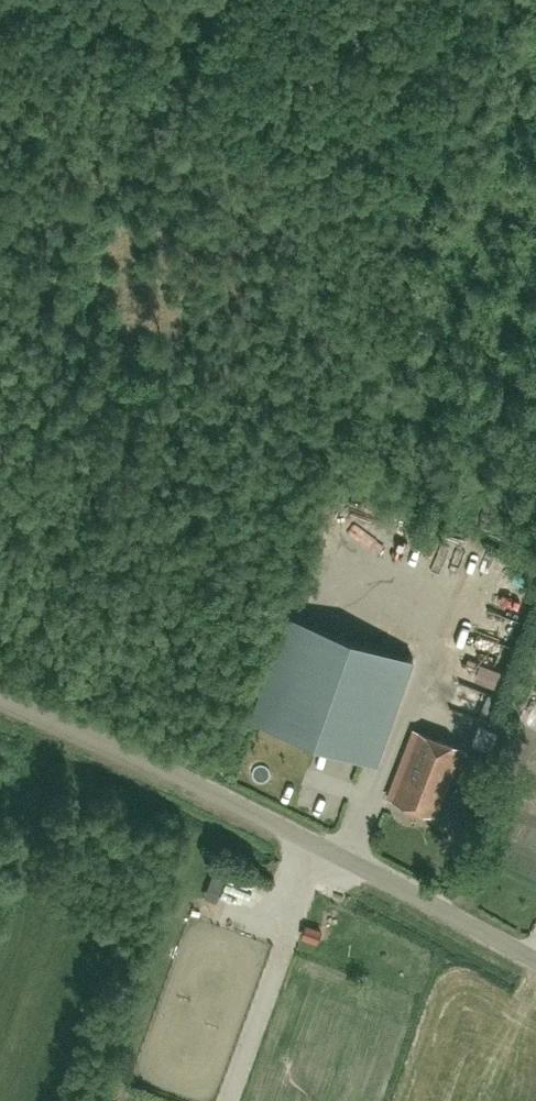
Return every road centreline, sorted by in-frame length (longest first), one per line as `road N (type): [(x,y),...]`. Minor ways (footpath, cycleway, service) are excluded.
road 1 (unclassified): [(535,962),(200,790),(0,707)]

